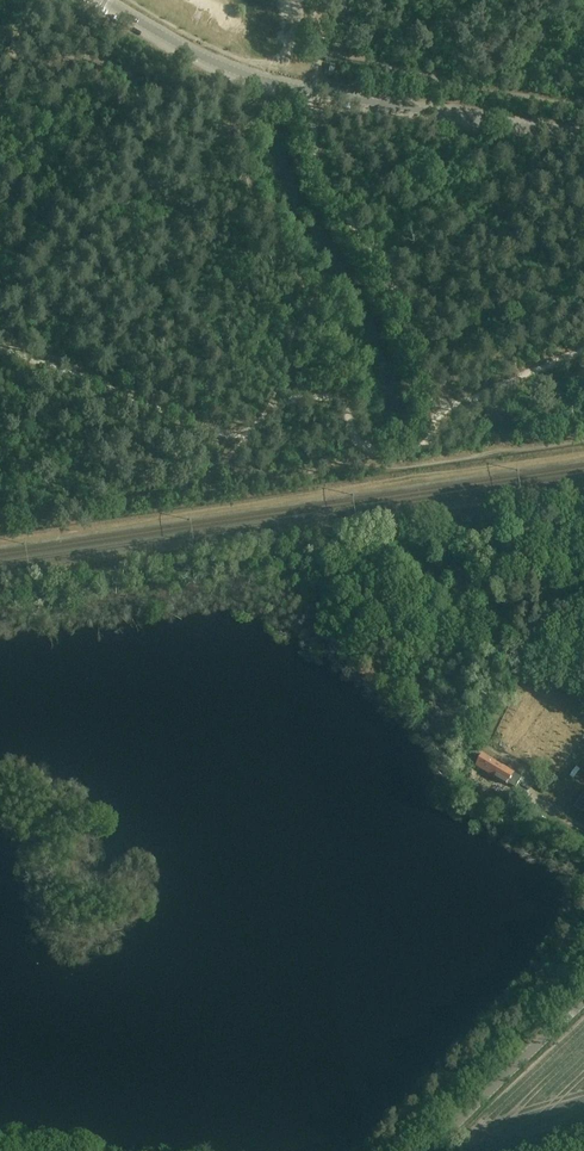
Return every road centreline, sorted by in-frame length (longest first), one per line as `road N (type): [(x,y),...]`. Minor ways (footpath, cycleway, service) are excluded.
road 1 (tertiary): [(583,138),(251,80),(192,56),(103,0)]
road 2 (tertiary): [(429,1150),(583,999)]

